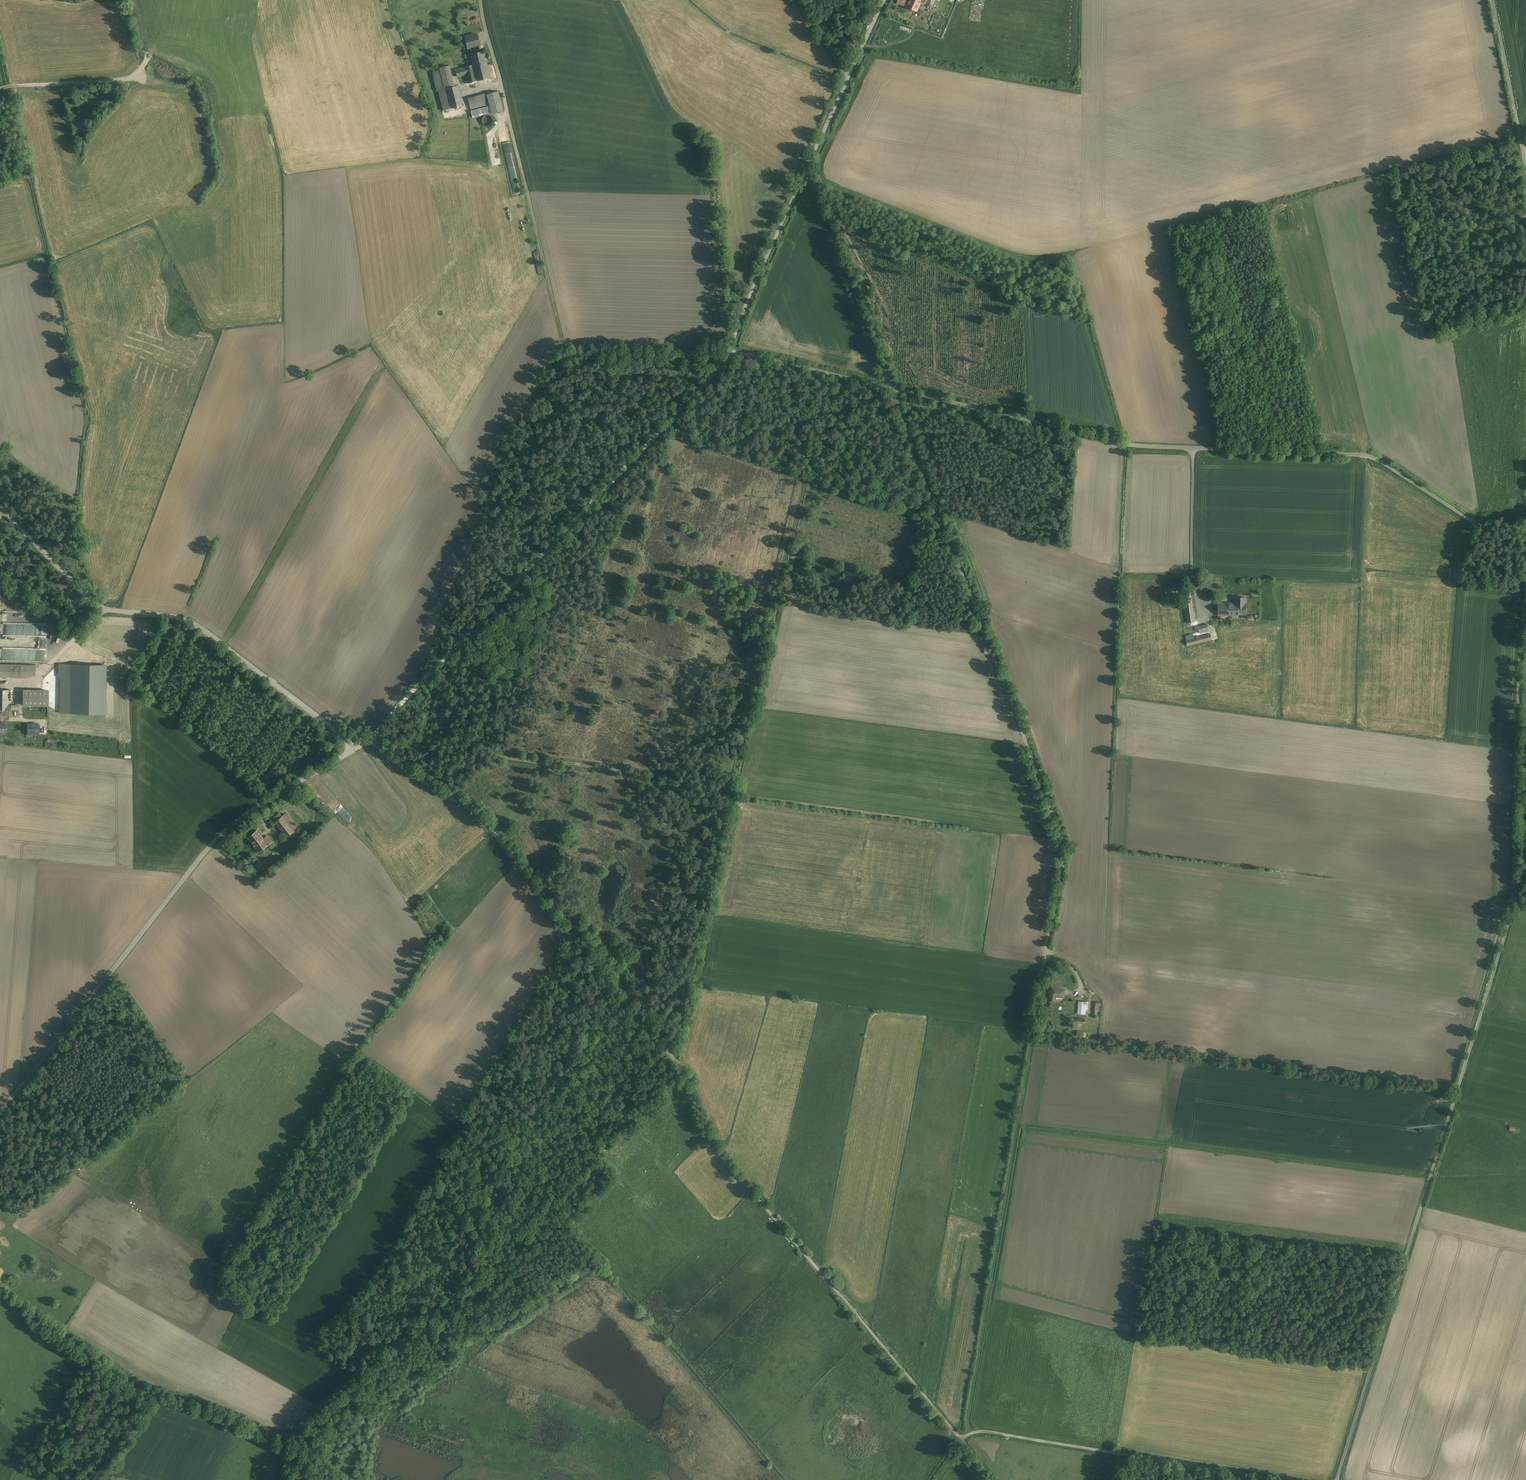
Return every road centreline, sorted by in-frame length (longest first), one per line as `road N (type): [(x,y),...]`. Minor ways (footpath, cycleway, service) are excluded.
road 1 (track): [(894,388),(1065,846),(971,1434)]
road 2 (unclassified): [(1336,1479),(1513,902),(1525,592)]
road 3 (unclassified): [(1525,555),(1374,456),(1127,445),(894,388)]
road 4 (track): [(605,987),(576,1064),(523,1151),(484,1263),(294,1432),(282,1479)]
road 5 (track): [(605,987),(683,1071),(720,1154),(960,1439)]
road 6 (unclassified): [(359,748),(729,355)]
road 7 (unclassified): [(0,1112),(225,829),(359,748)]
road 8 (unclassified): [(0,505),(101,610),(185,617),(359,748)]
road 9 (track): [(367,742),(486,824),(605,987)]
road 10 (track): [(288,1450),(158,1399),(0,1294)]
road 11 (track): [(1281,1479),(987,1431),(960,1439)]
road 12 (track): [(484,1263),(683,1071)]
road 13 (unclassified): [(894,388),(807,165)]
road 14 (unclassified): [(729,355),(807,165)]
road 15 (unclassified): [(807,165),(848,75),(805,0)]
road 16 (track): [(0,89),(173,81)]
road 17 (unclassified): [(894,388),(729,355)]
road 18 (unclassified): [(1525,150),(1495,0)]

